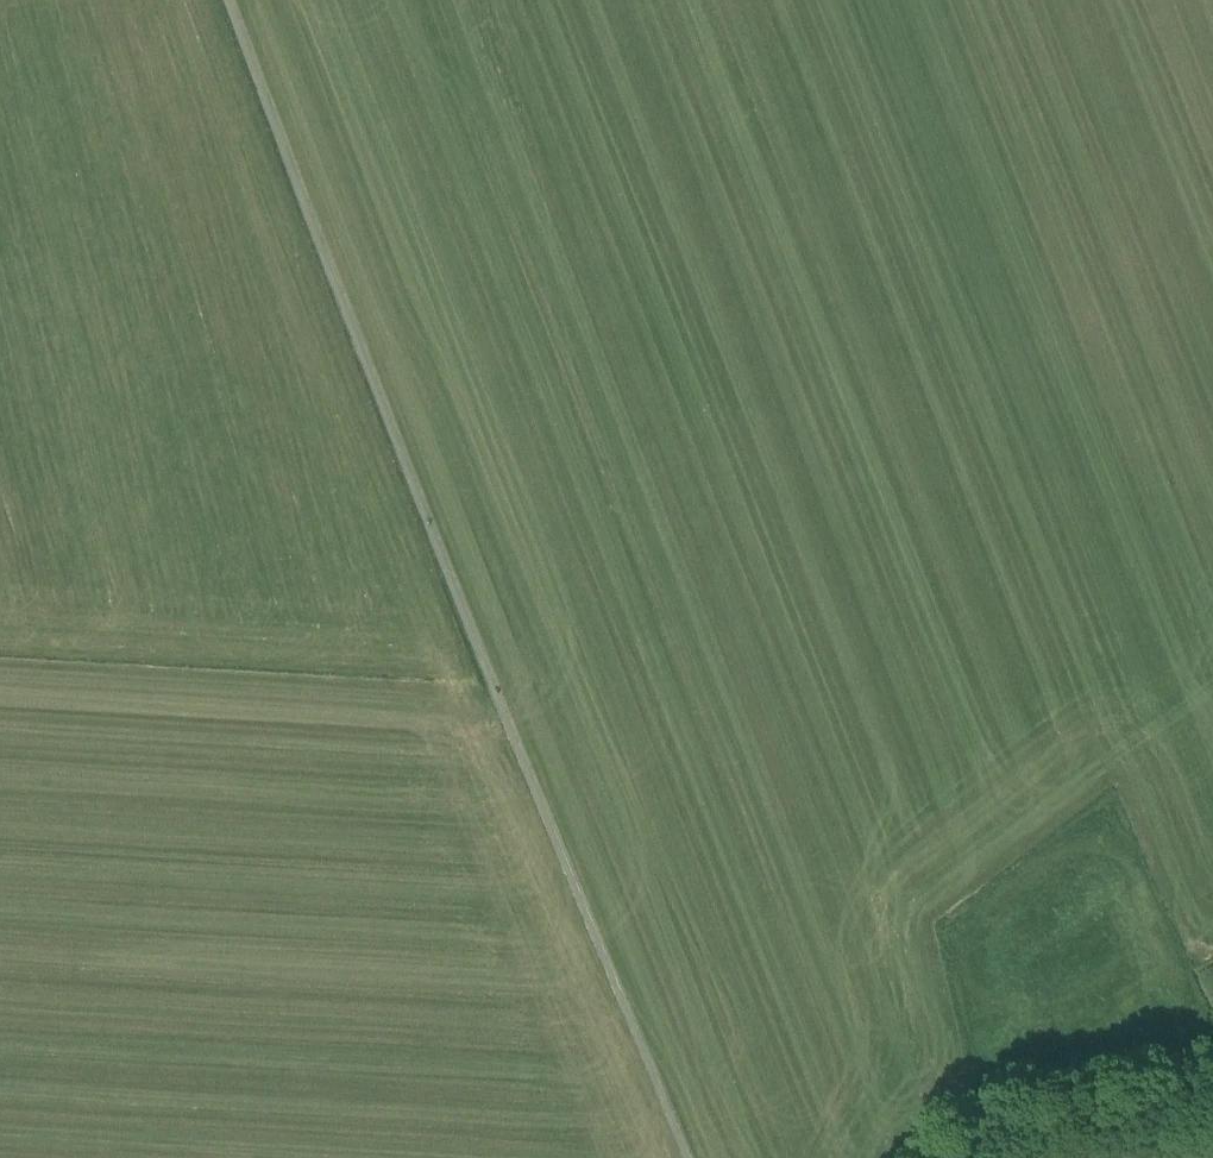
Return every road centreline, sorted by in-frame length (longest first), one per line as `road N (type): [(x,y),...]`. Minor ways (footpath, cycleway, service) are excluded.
road 1 (unclassified): [(1212,1088),(986,1137),(951,1157)]

